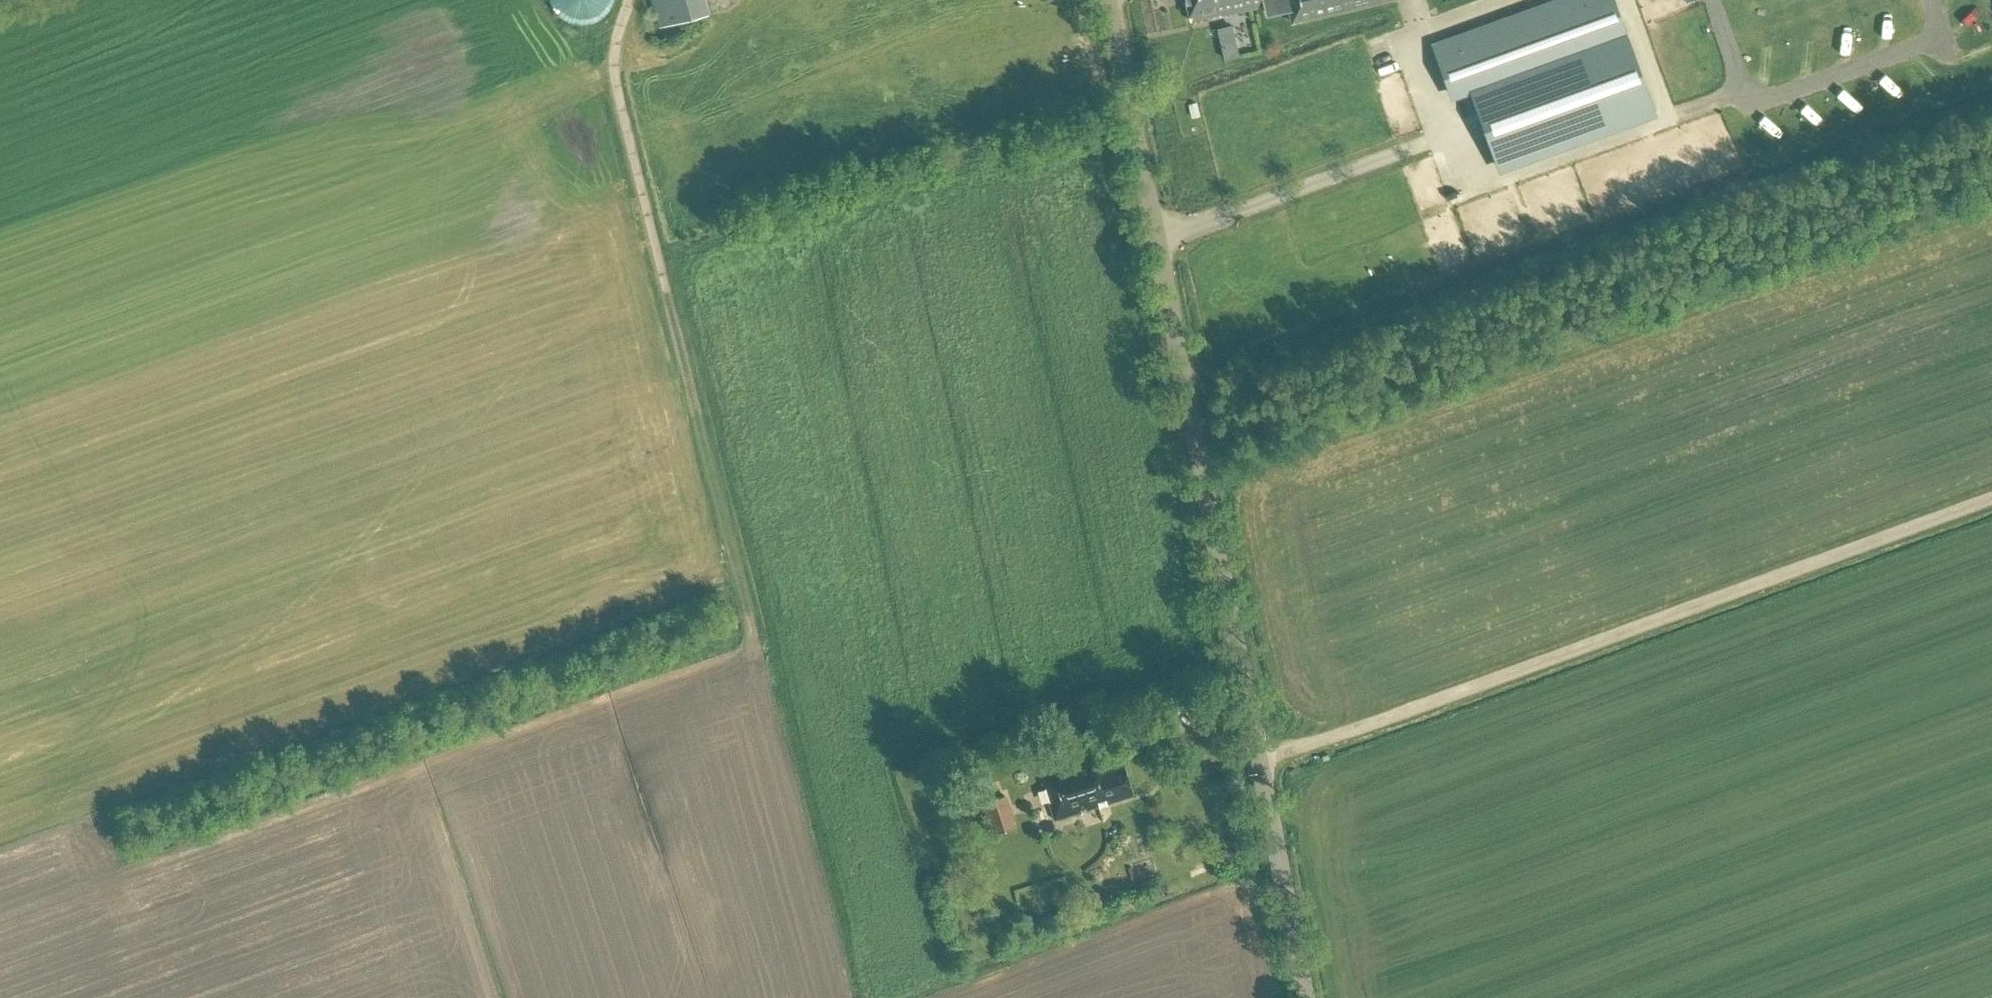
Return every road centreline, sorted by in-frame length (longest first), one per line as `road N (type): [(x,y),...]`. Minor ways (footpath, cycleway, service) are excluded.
road 1 (tertiary): [(1307,997),(1108,0)]
road 2 (track): [(1259,761),(1991,496)]

